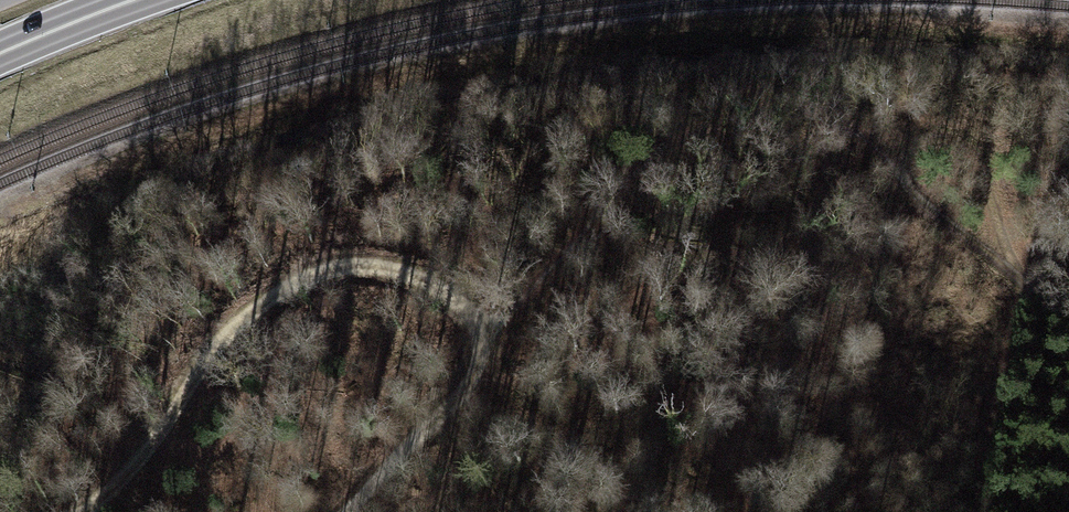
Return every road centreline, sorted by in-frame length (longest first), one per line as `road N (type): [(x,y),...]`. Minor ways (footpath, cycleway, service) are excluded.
road 1 (track): [(486,347),(556,258),(657,154),(726,118),(798,107),(861,132),(909,192),(1068,322)]
road 2 (track): [(345,511),(481,367),(486,347),(459,299),(413,275),(350,268),(296,287),(212,361),(112,490),(84,511)]
road 3 (track): [(909,192),(900,152),(920,129),(953,137),(987,189),(1013,276)]
road 4 (trunk): [(0,54),(135,0)]

